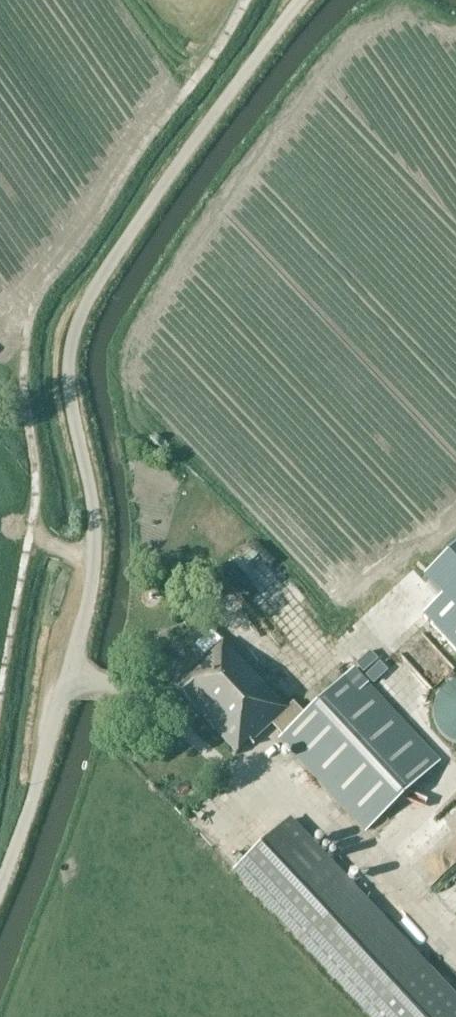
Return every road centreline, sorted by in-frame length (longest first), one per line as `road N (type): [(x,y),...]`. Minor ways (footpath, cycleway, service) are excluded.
road 1 (track): [(0,706),(36,496),(25,415),(28,325),(43,290),(250,0)]

